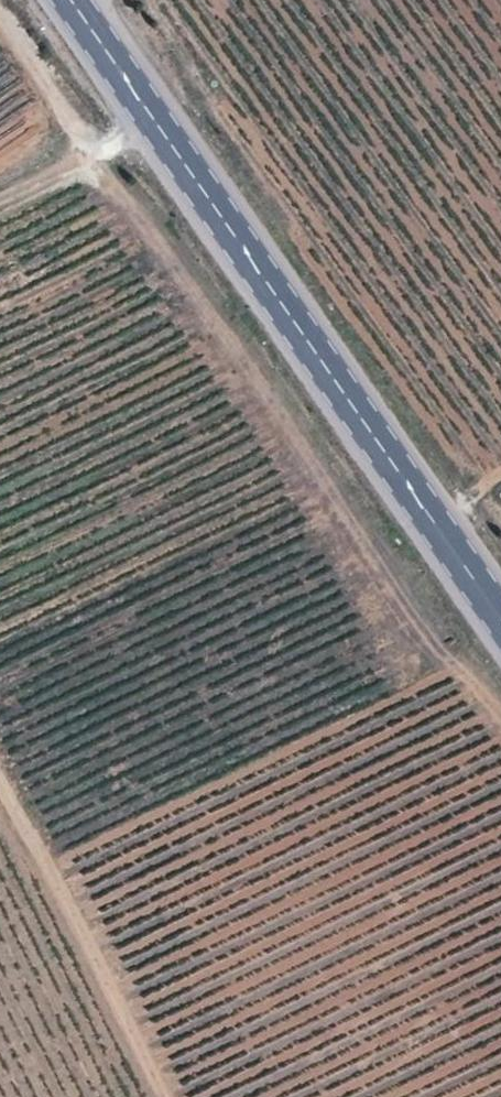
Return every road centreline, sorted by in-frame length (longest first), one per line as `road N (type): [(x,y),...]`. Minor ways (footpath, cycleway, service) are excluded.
road 1 (tertiary): [(500,625),(63,0)]
road 2 (track): [(169,1096),(0,775)]
road 3 (track): [(149,124),(98,150),(95,161),(0,16)]

